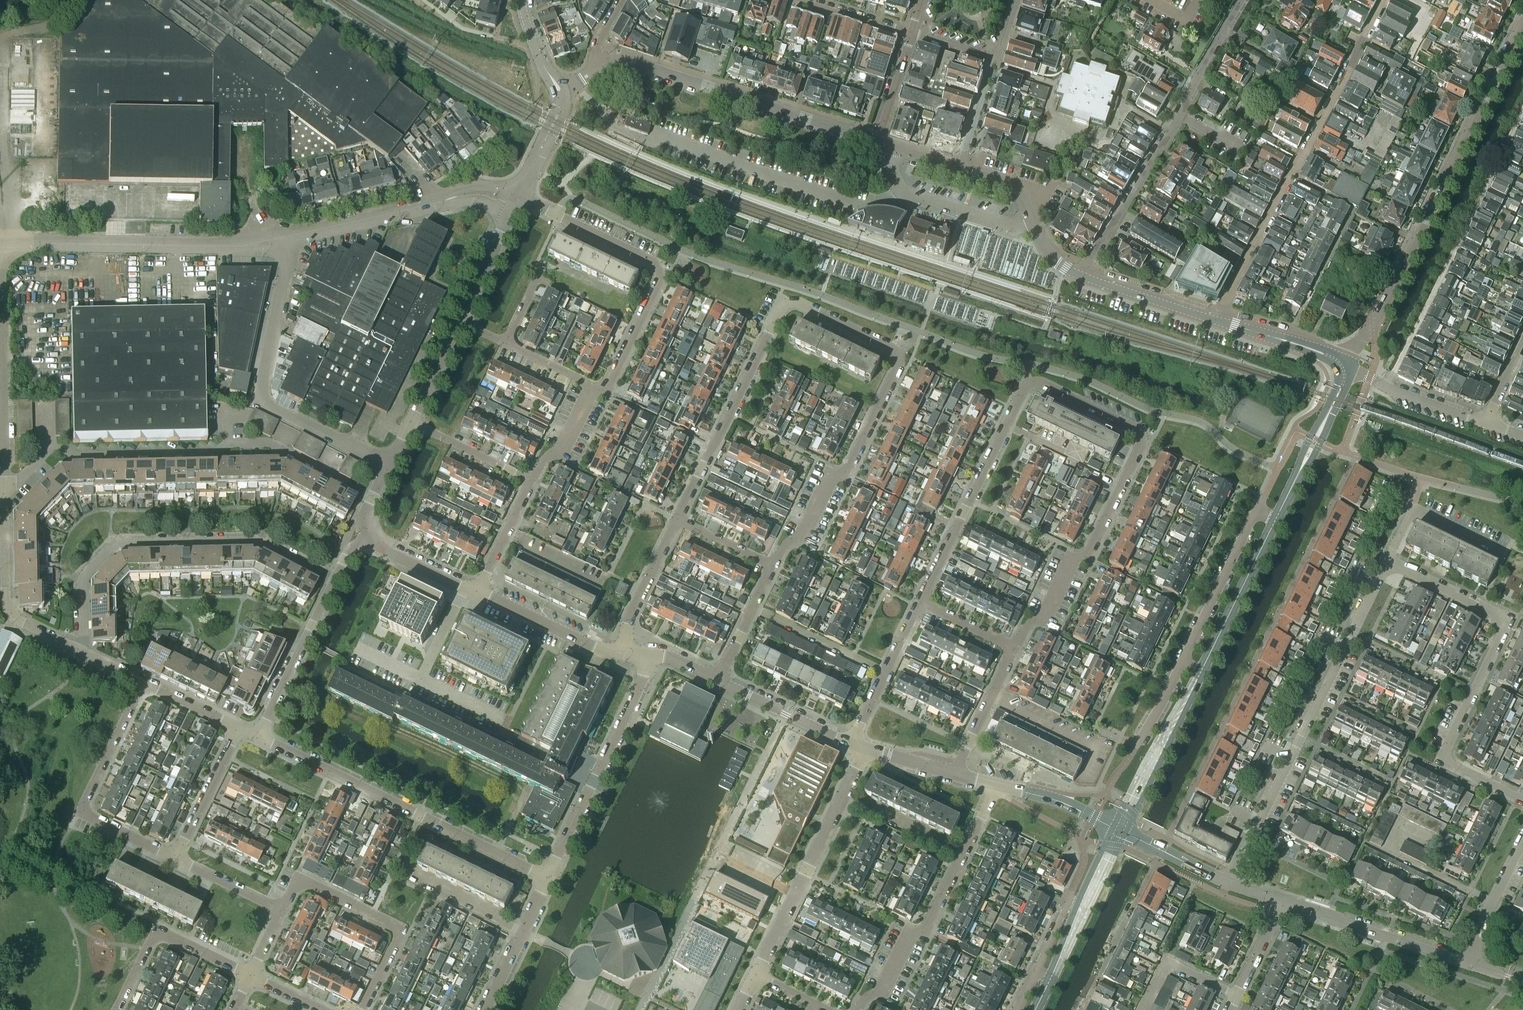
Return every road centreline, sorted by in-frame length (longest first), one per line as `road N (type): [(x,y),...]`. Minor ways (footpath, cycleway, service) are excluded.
road 1 (residential): [(772,567),(808,530),(832,480),(846,473),(904,357),(782,299),(676,521)]
road 2 (residential): [(921,608),(1028,382),(1138,430),(1142,438),(1082,561),(1012,652)]
road 3 (residential): [(372,500),(269,443),(207,454),(50,450),(4,496)]
road 4 (residential): [(1347,368),(1522,12)]
road 5 (residential): [(1522,802),(1440,759),(1507,621),(1388,567)]
road 6 (residential): [(1216,321),(1386,0)]
road 7 (residential): [(1388,567),(1228,885)]
road 8 (residential): [(82,656),(81,580),(118,543),(243,539),(334,580)]
road 9 (residential): [(549,878),(258,737)]
road 10 (residential): [(1083,276),(1242,0)]
road 11 (residential): [(593,387),(609,390),(667,269),(519,199)]
road 12 (residential): [(389,465),(258,401),(287,261),(284,237)]
road 13 (residential): [(1388,388),(1522,107)]
road 14 (tertiary): [(878,144),(626,62),(601,67)]
road 15 (tertiary): [(0,243),(236,247),(284,237)]
road 16 (residential): [(859,1009),(876,998),(910,935),(926,931),(995,785)]
road 17 (residential): [(4,496),(0,243)]
road 18 (residential): [(864,748),(758,977)]
road 19 (residential): [(175,858),(80,812),(145,684)]
road 20 (residential): [(549,878),(644,678),(645,656)]
road 21 (tertiary): [(284,237),(470,195),(519,199)]
road 22 (residential): [(281,912),(297,881),(403,932),(363,1009)]
road 23 (residential): [(82,656),(3,613),(4,496)]
road 24 (tertiary): [(1466,964),(1282,902)]
road 25 (residential): [(1182,665),(1257,512),(1276,521)]
road 26 (residential): [(119,1009),(157,930),(250,974)]
road 27 (tertiary): [(1119,831),(1202,674)]
road 28 (residential): [(1083,1009),(1162,852)]
road 29 (residential): [(258,737),(334,580)]
road 30 (tertiary): [(1083,276),(1052,257),(1012,188),(959,171)]
road 31 (tertiary): [(1202,674),(1276,521)]
road 32 (tertiary): [(1276,521),(1347,368)]
road 33 (residential): [(1388,567),(1414,509),(1502,553)]
road 34 (tertiary): [(624,654),(479,592)]
road 35 (residential): [(853,744),(921,608)]
road 36 (tertiary): [(853,744),(720,682)]
road 37 (residential): [(485,1009),(549,878)]
road 38 (residential): [(676,521),(626,625),(624,654)]
road 39 (residential): [(238,729),(175,858)]
road 40 (tertiary): [(1216,321),(1083,276)]
road 41 (tertiary): [(1347,368),(1216,321)]
road 42 (residential): [(1466,964),(1522,838)]
road 43 (tertiary): [(460,323),(519,199)]
road 44 (residential): [(532,481),(410,423)]
road 45 (residential): [(1012,652),(955,774)]
road 46 (tertiary): [(1119,831),(1053,800),(995,785)]
road 47 (residential): [(1143,1009),(1166,961),(1237,996)]
road 48 (residential): [(720,682),(772,567)]
road 49 (tertiary): [(479,592),(368,538)]

